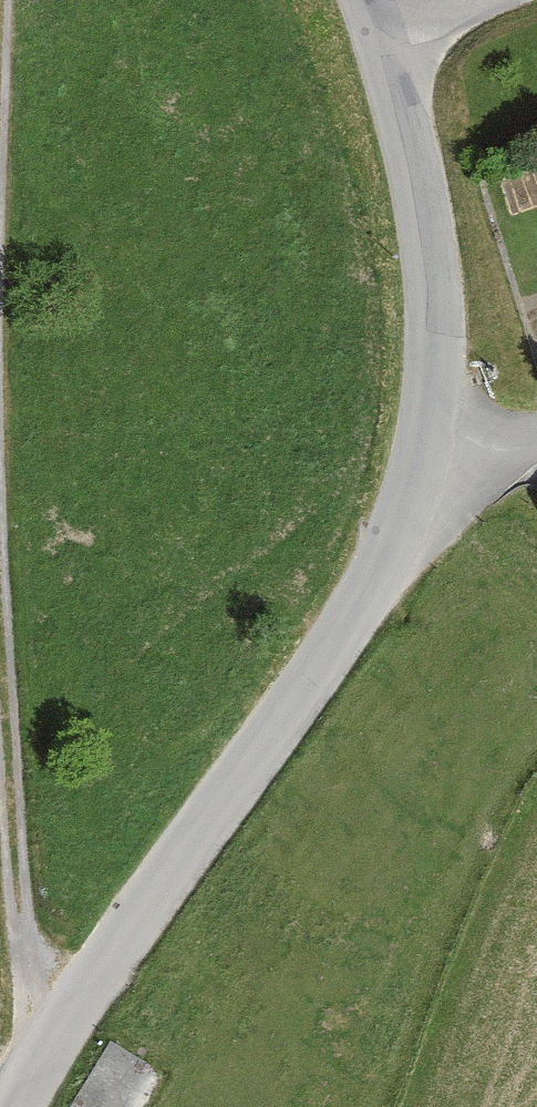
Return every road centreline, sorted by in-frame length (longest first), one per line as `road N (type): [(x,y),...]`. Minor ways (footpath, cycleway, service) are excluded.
road 1 (unclassified): [(368,0),(415,172),(434,307),(430,397),(400,533),(369,596),(88,987),(15,1106)]
road 2 (track): [(3,0),(6,619),(45,1051)]

